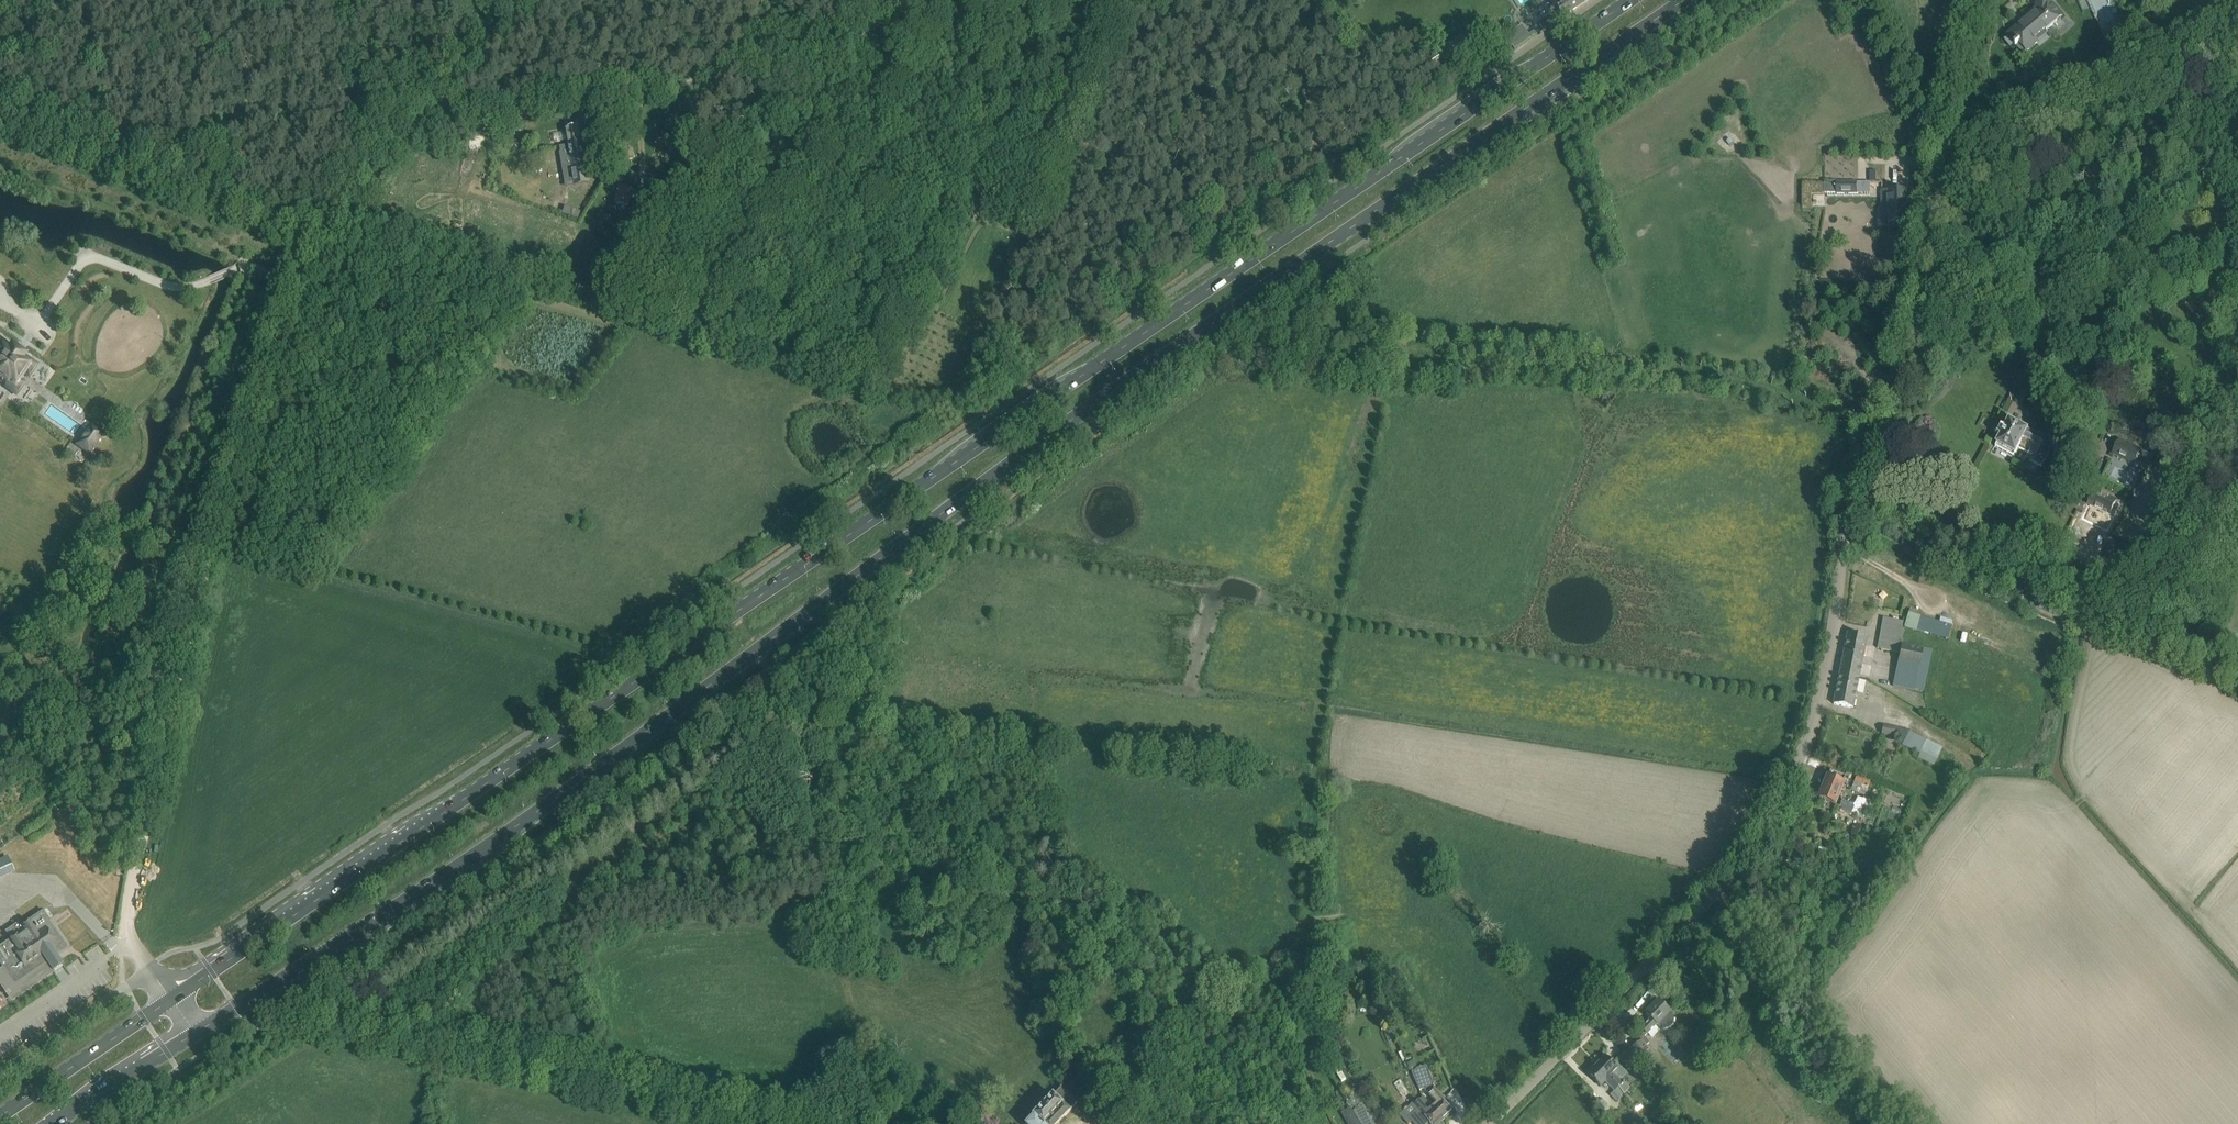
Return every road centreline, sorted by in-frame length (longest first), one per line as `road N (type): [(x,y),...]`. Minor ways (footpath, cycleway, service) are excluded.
road 1 (primary): [(196,1033),(445,876),(1104,400),(1684,0)]
road 2 (primary): [(1632,0),(841,529),(592,711),(171,999)]
road 3 (unclassified): [(1490,1123),(1715,894),(1774,818),(1823,679),(1854,477),(1912,354),(1938,169)]
road 4 (unclassified): [(131,943),(134,885),(203,558),(331,237)]
road 5 (track): [(1012,0),(706,80),(425,122)]
road 6 (track): [(1440,349),(1704,373),(1877,430)]
road 7 (unclassified): [(0,106),(331,237)]
road 8 (unclassified): [(1938,169),(2237,37)]
road 9 (unclassified): [(525,0),(331,237)]
road 10 (primary): [(171,999),(0,1116)]
road 11 (unclassified): [(148,968),(0,1073)]
road 12 (unclassified): [(1938,169),(1981,0)]
road 13 (primary): [(50,1123),(196,1033)]
road 14 (track): [(1440,349),(1386,343),(1325,268)]

